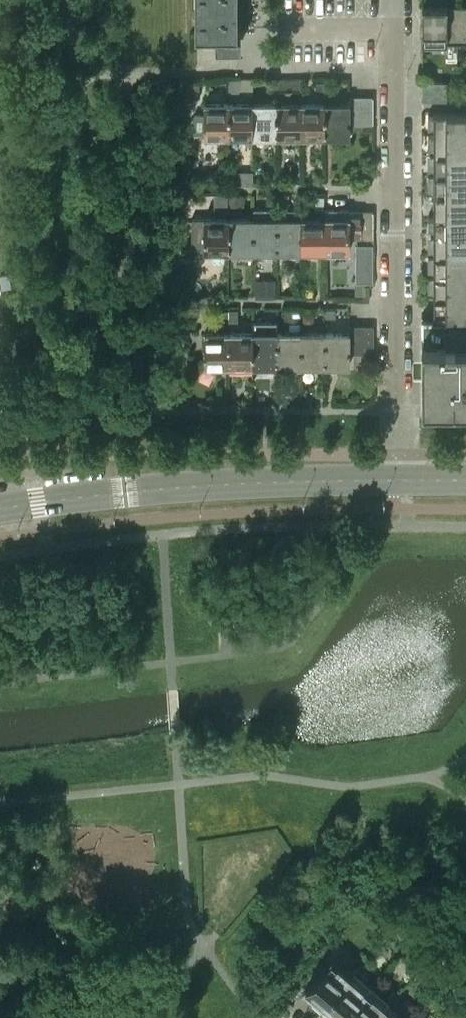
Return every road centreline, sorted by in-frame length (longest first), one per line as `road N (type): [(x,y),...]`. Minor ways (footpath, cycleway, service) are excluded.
road 1 (residential): [(395,455),(392,0)]
road 2 (tertiary): [(394,481),(275,482),(0,509)]

